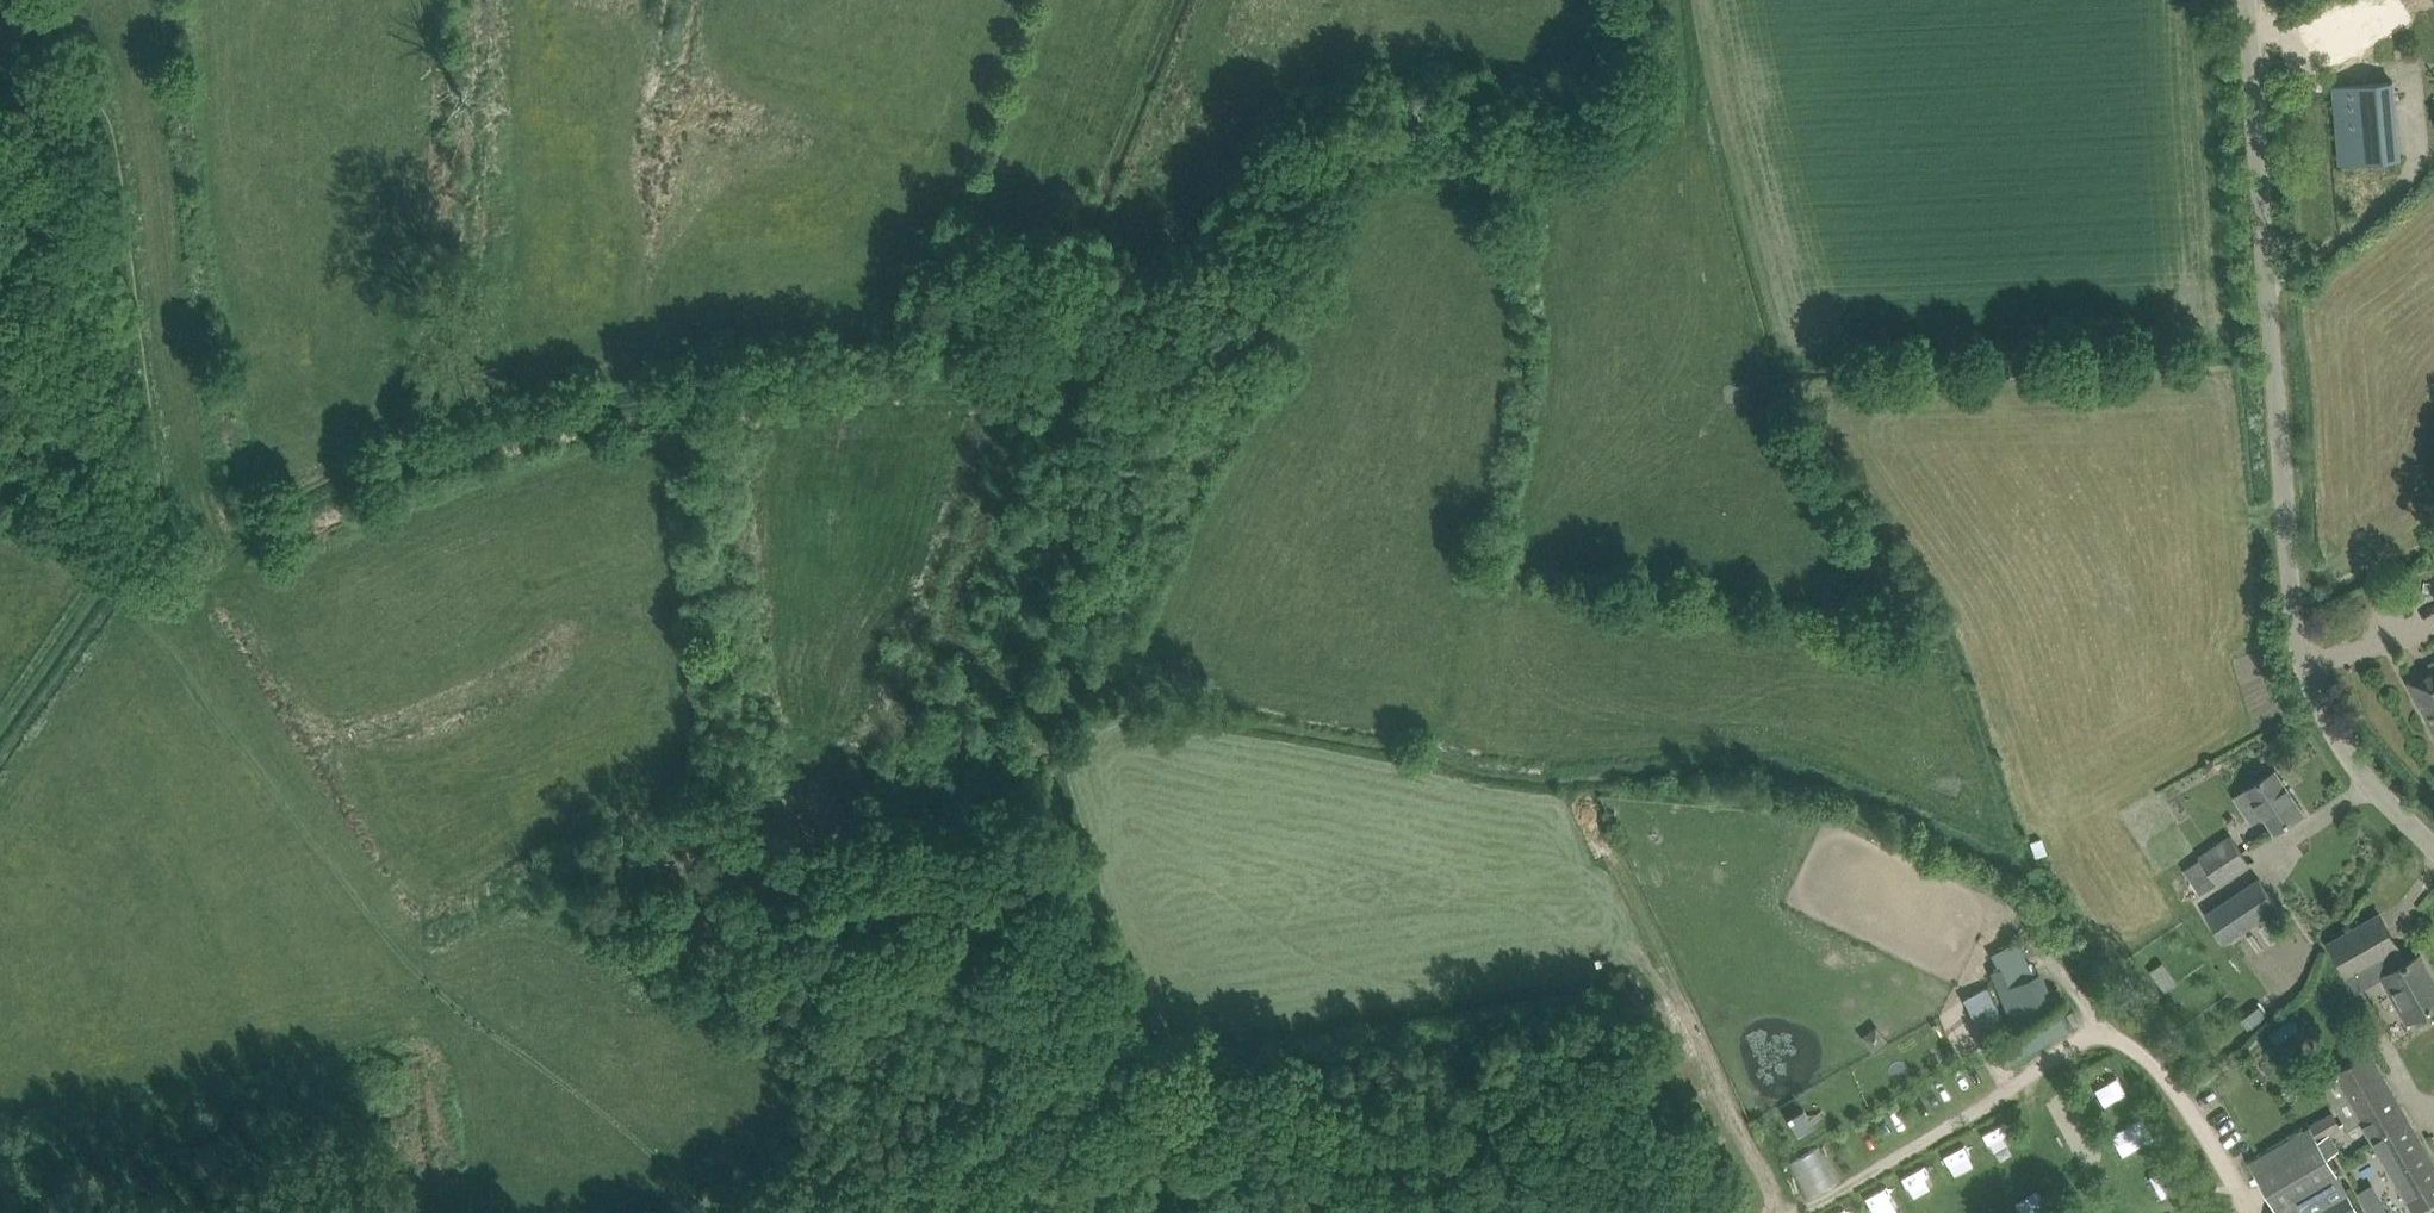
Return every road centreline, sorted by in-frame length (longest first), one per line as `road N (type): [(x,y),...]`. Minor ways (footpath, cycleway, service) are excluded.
road 1 (unclassified): [(2433,847),(2318,709),(2295,644),(2245,0)]
road 2 (track): [(1646,0),(1653,83),(1609,97)]

